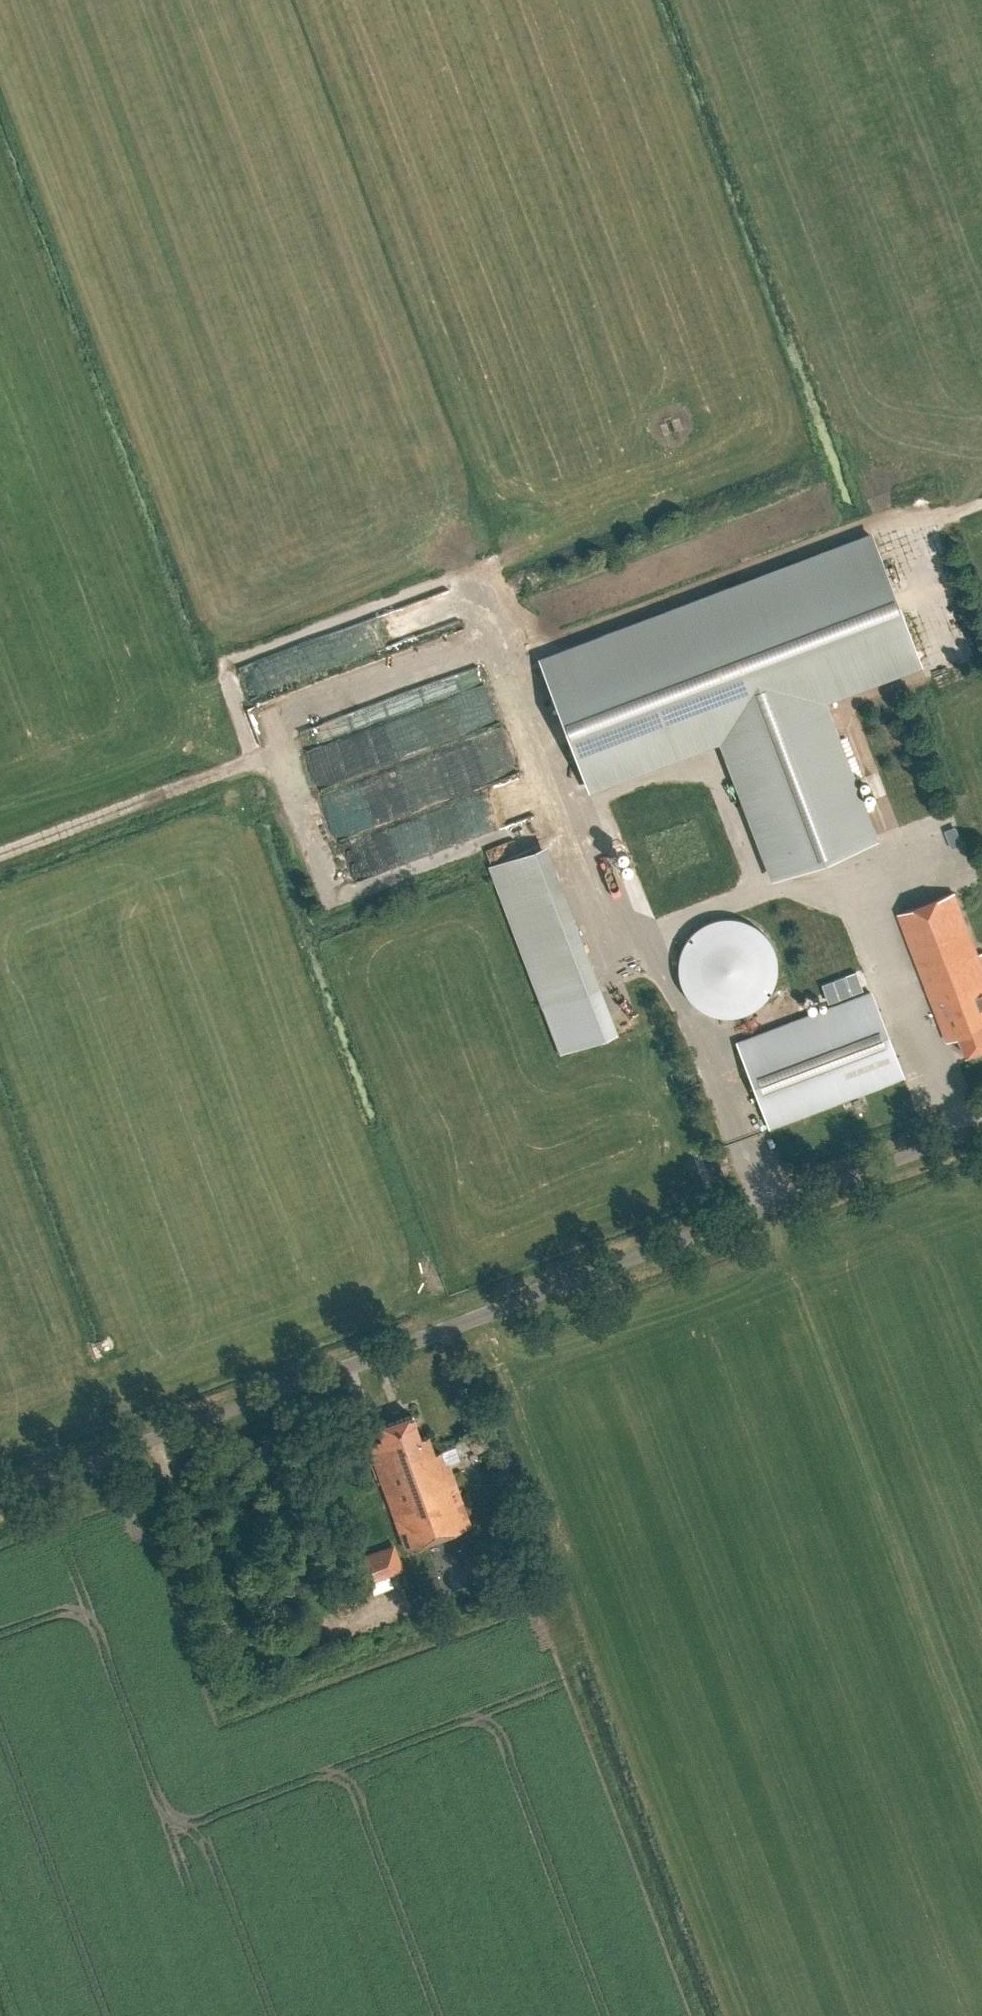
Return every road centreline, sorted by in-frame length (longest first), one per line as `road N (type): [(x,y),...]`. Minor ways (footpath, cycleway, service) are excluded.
road 1 (unclassified): [(0,1497),(981,1128)]

